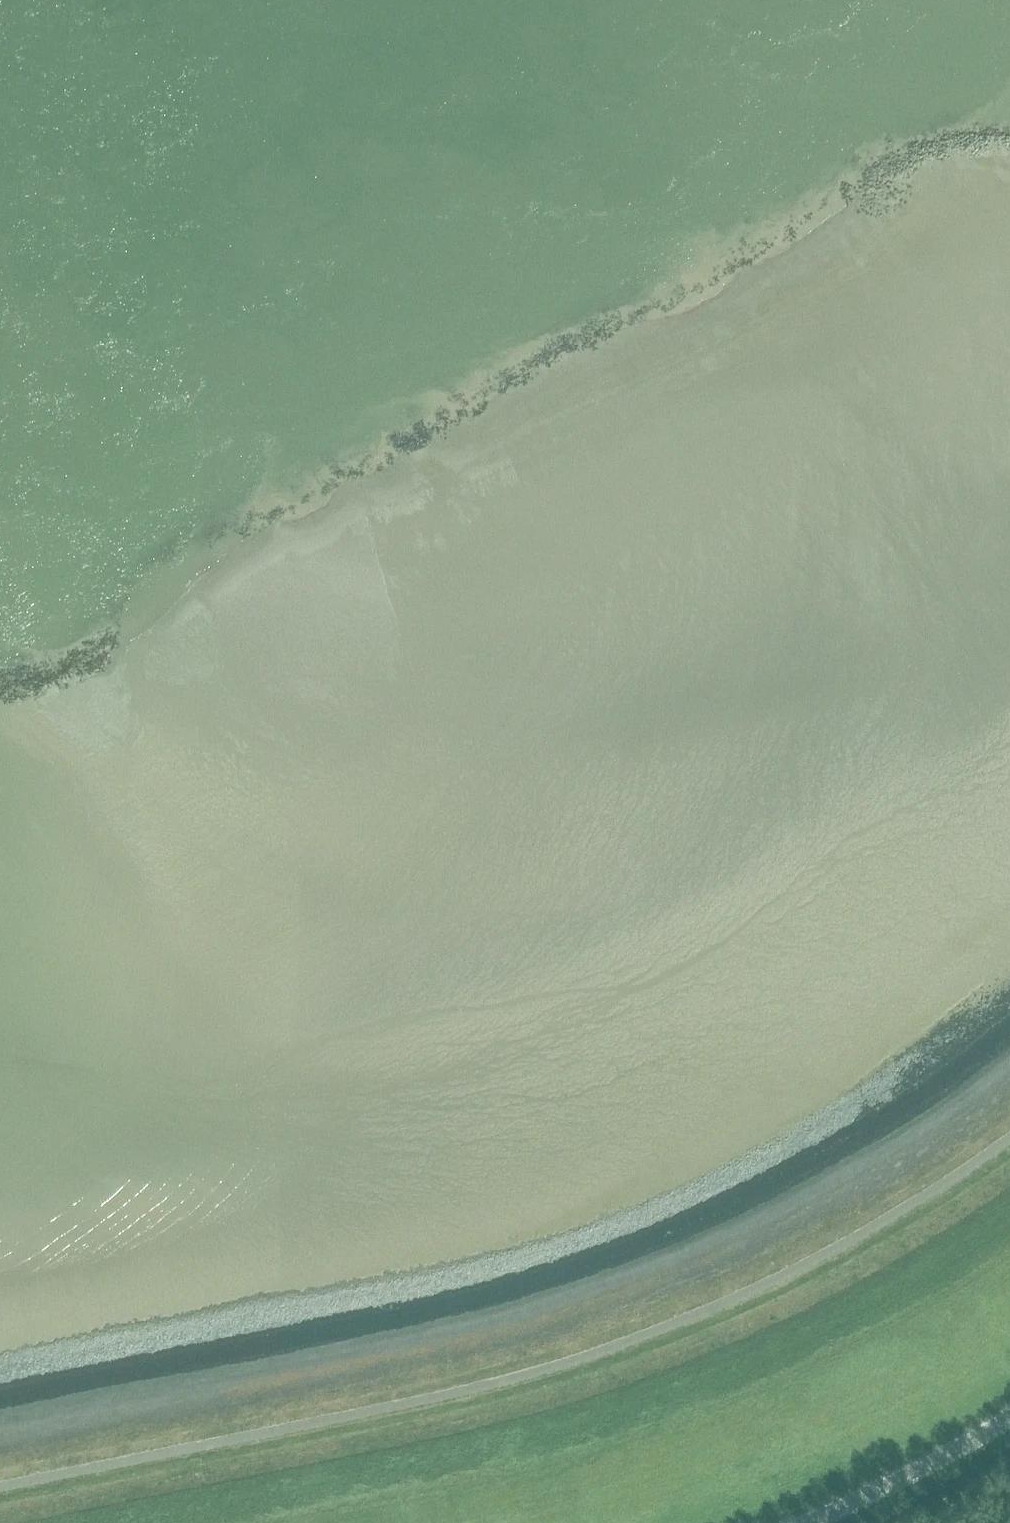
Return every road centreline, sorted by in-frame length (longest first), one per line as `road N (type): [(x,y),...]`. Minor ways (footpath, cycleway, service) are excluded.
road 1 (tertiary): [(820,1522),(1009,1418)]

